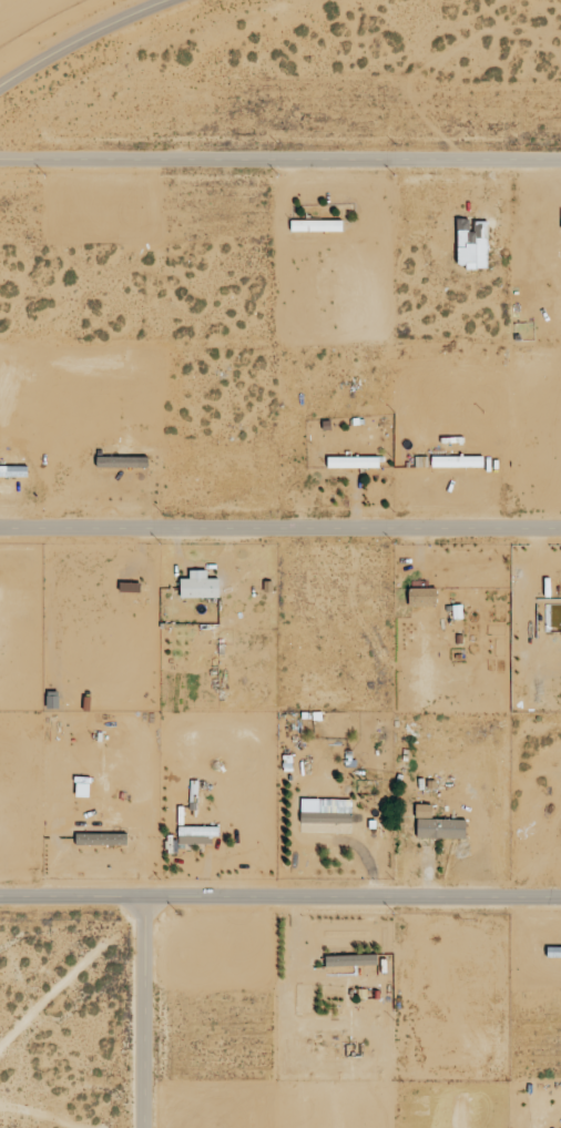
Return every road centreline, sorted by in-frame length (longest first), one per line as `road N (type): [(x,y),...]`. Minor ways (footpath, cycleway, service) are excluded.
road 1 (residential): [(560,529),(0,526)]
road 2 (residential): [(0,897),(560,898)]
road 3 (residential): [(0,160),(560,160)]
road 4 (residential): [(141,897),(141,1127)]
road 5 (tertiary): [(0,86),(64,43),(162,0)]

